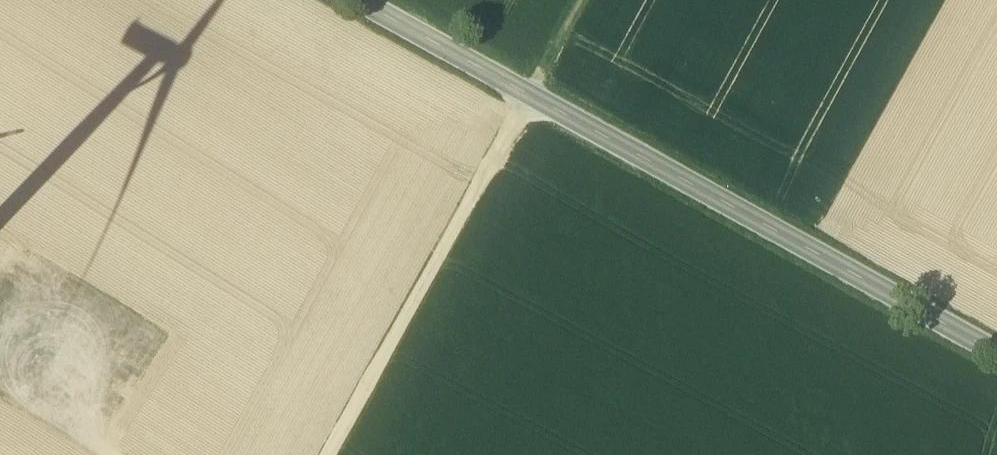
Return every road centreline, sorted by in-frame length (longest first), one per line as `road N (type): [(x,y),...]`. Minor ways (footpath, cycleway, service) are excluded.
road 1 (secondary): [(996,360),(343,0)]
road 2 (track): [(332,454),(522,119),(536,108)]
road 3 (track): [(111,454),(0,384)]
road 4 (track): [(600,0),(536,108)]

